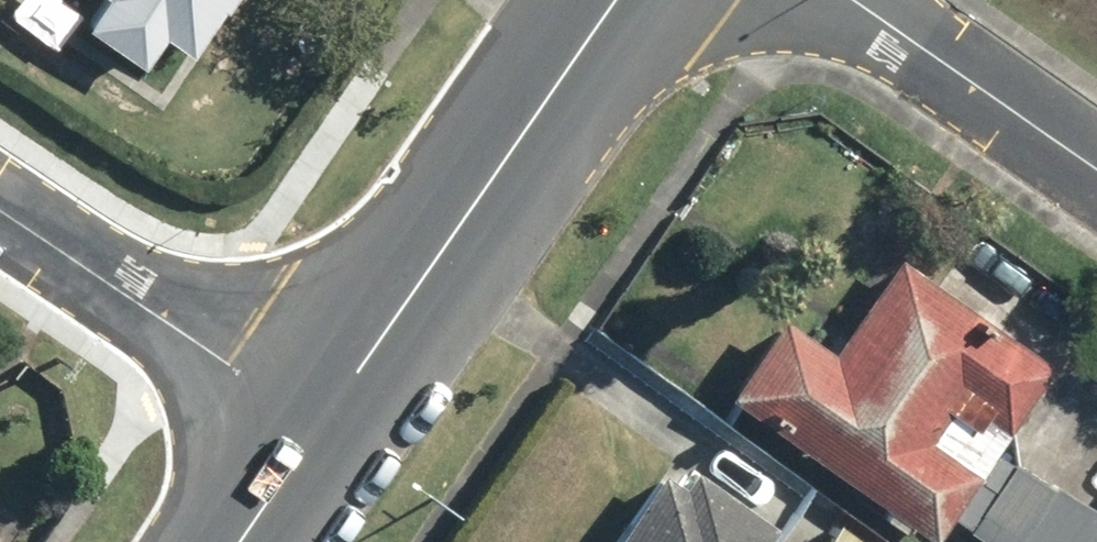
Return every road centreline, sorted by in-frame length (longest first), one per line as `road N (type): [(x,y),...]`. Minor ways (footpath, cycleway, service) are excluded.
road 1 (primary): [(620,0),(322,422)]
road 2 (residential): [(0,209),(322,422)]
road 3 (residential): [(851,0),(1096,172)]
road 4 (primary): [(322,422),(243,541)]

